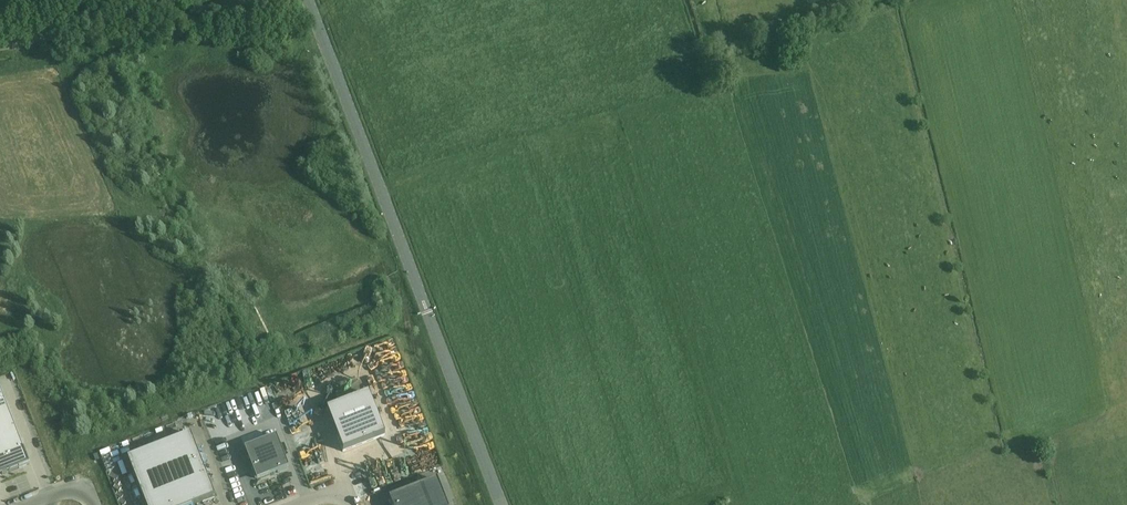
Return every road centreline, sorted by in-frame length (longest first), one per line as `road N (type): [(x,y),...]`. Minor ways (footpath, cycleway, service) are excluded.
road 1 (tertiary): [(501,504),(309,0)]
road 2 (unclassified): [(0,46),(48,36),(117,0)]

